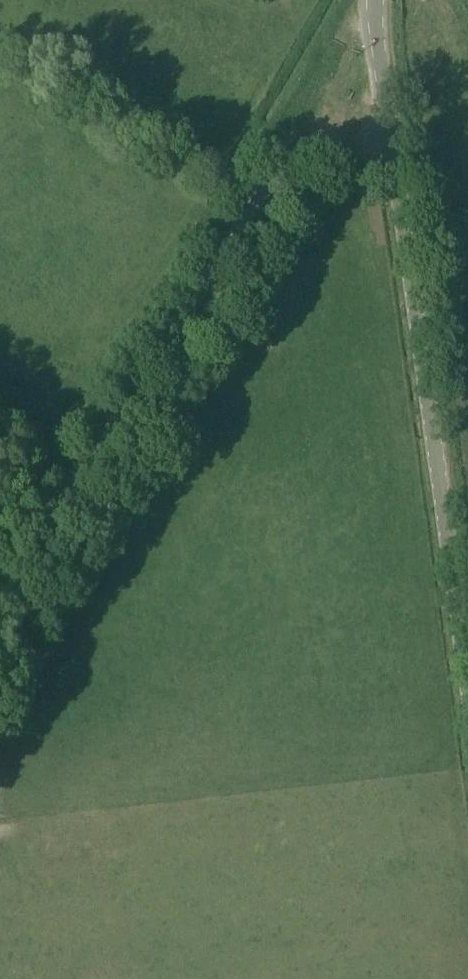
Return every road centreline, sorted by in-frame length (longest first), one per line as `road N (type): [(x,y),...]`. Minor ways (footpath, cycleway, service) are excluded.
road 1 (unclassified): [(0,575),(131,400),(256,199),(287,170),(390,137)]
road 2 (tertiary): [(467,684),(390,137)]
road 3 (tertiary): [(390,137),(375,0)]

